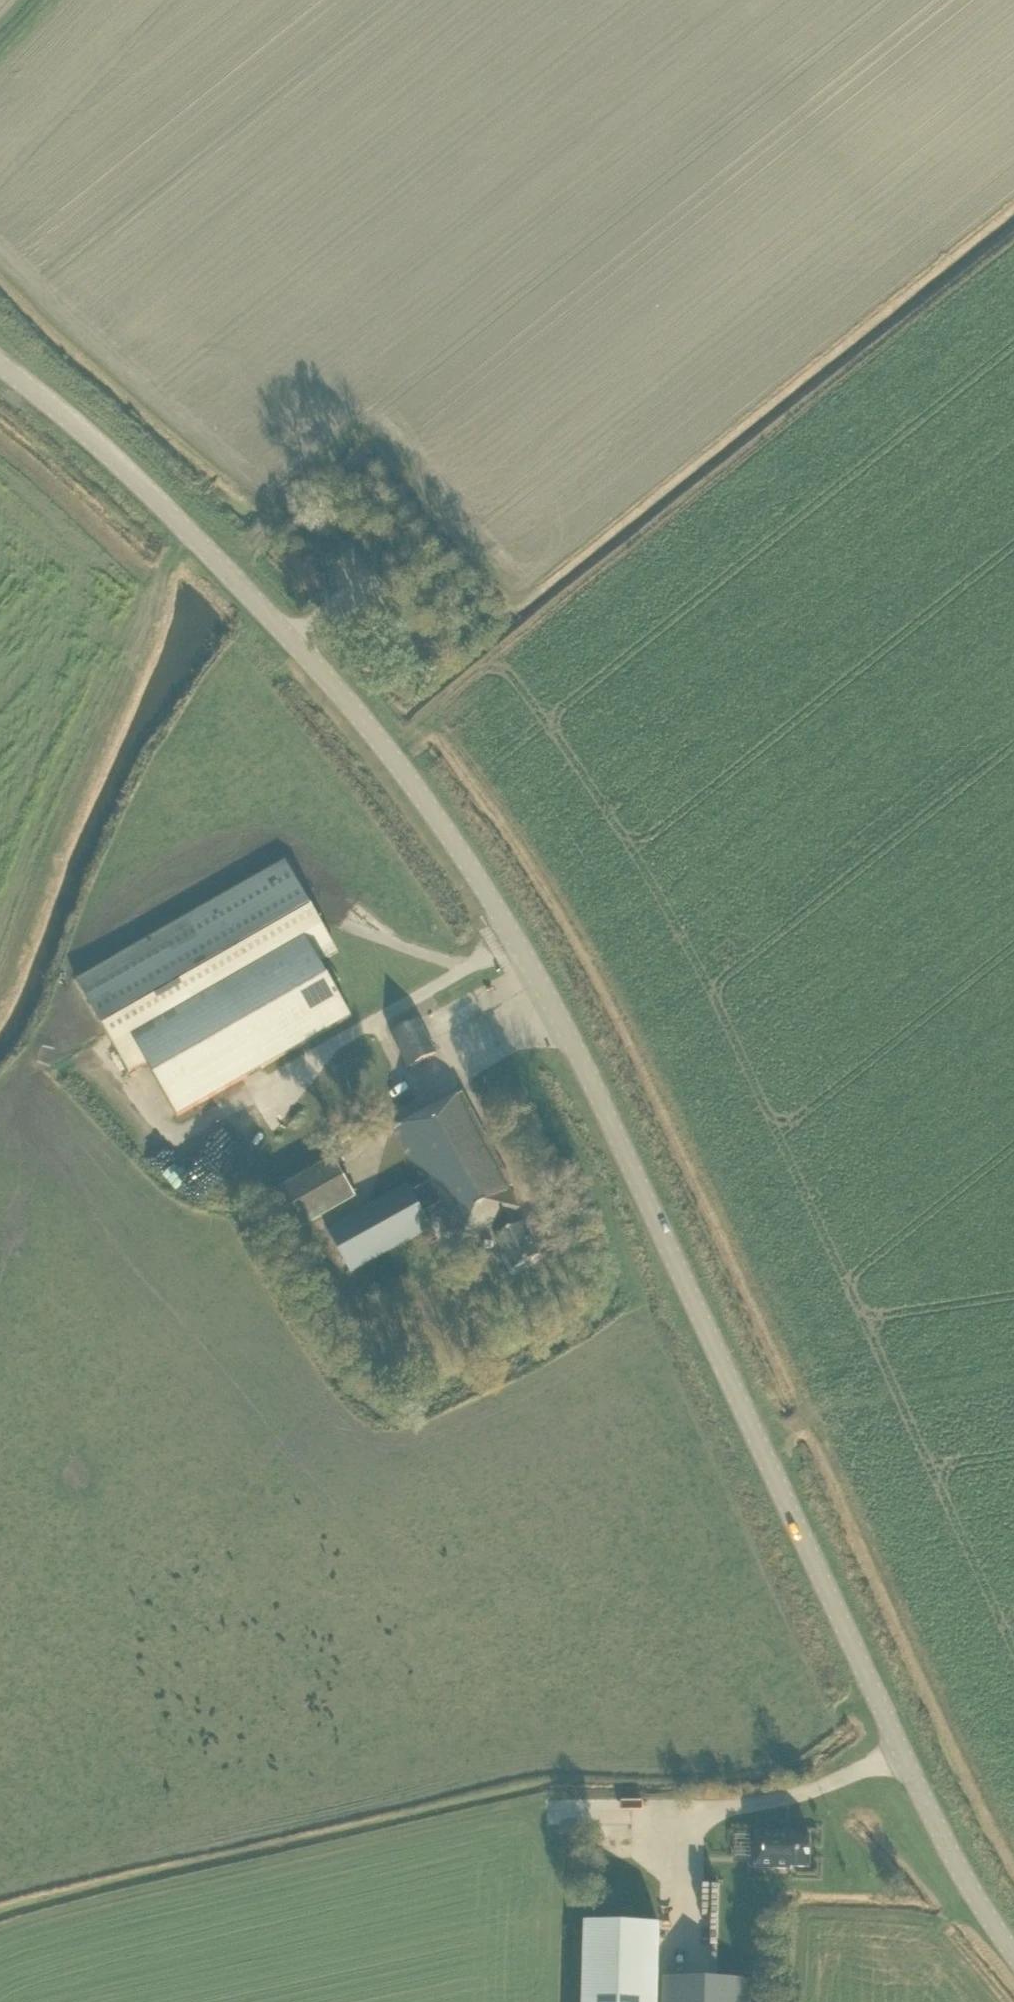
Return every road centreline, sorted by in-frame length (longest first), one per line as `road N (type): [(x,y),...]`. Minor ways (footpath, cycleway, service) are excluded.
road 1 (tertiary): [(1013,1957),(947,1847),(596,1092),(485,890),(409,778),(293,639),(94,444),(0,367)]

